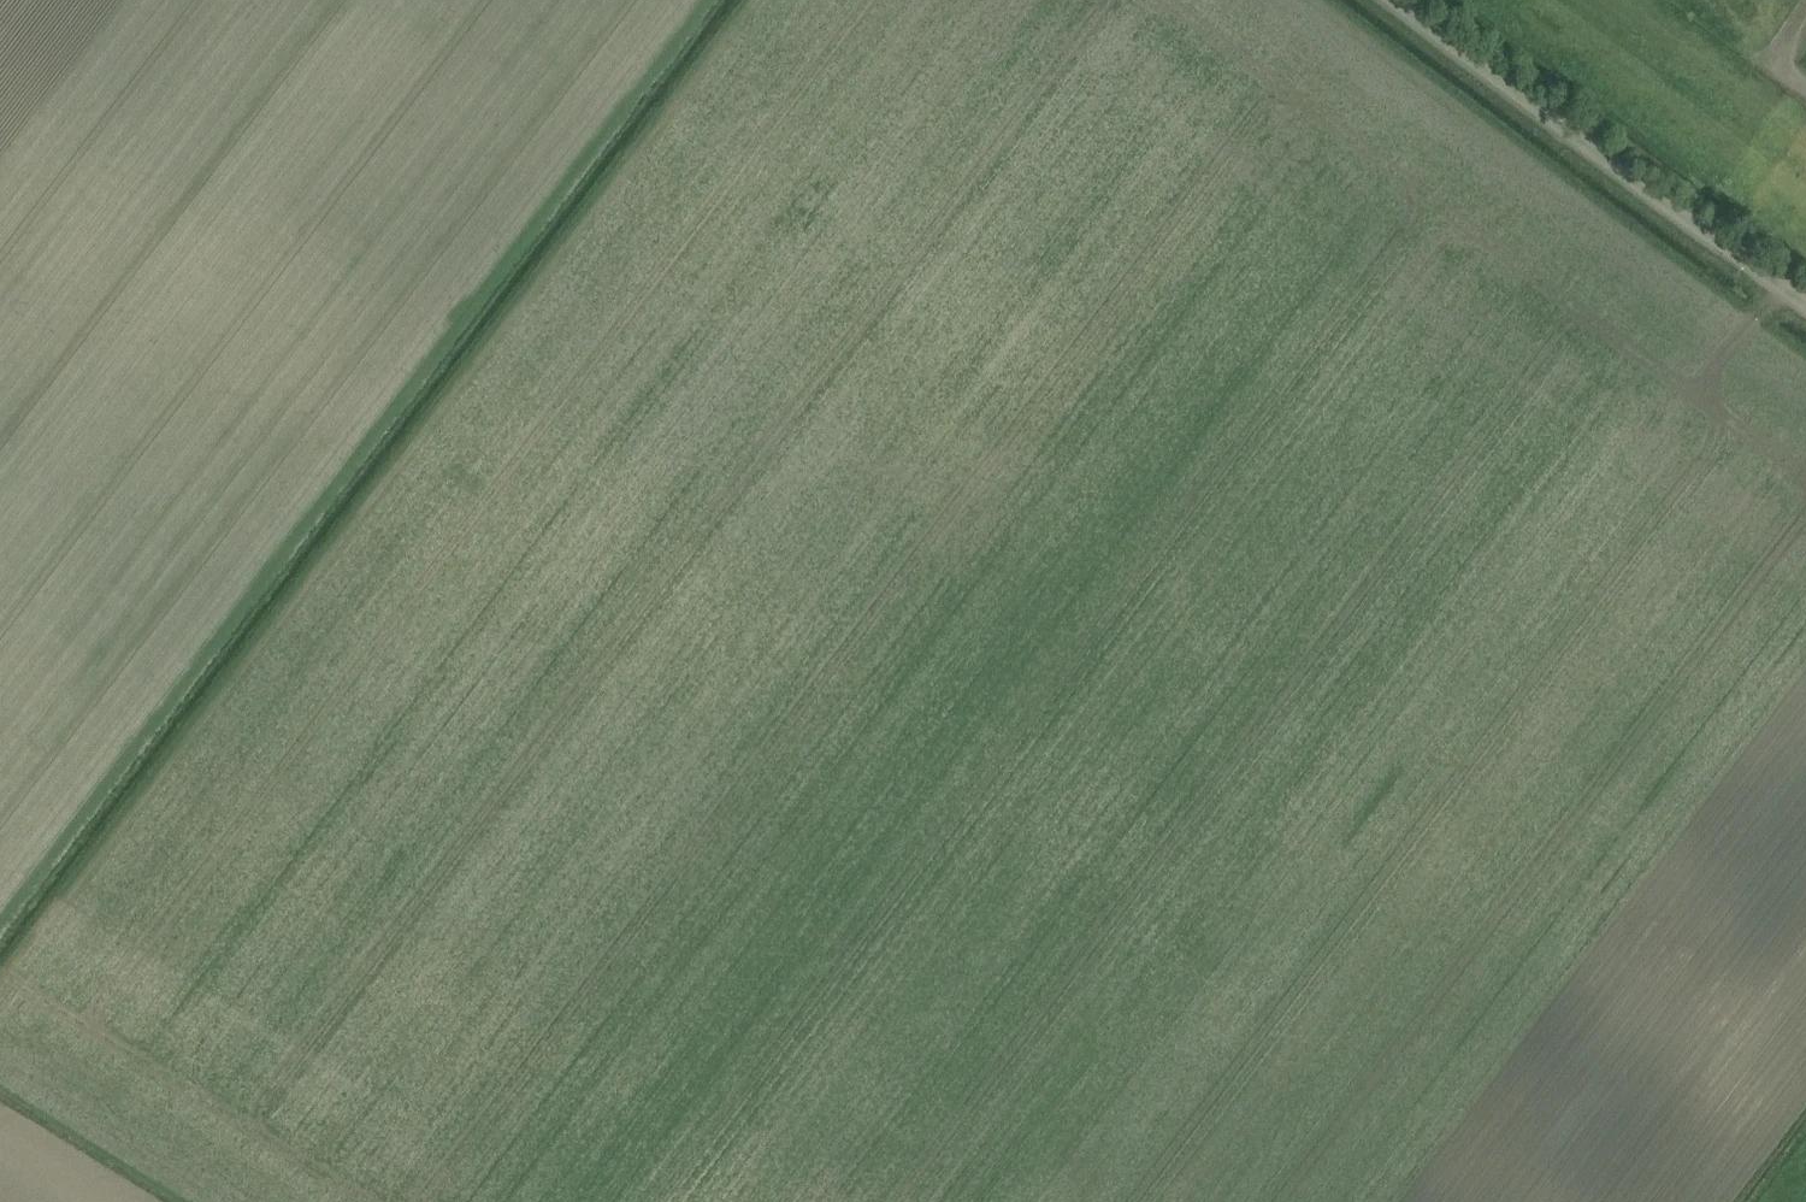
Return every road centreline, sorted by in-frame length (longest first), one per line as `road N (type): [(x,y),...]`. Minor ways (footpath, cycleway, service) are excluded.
road 1 (unclassified): [(1805,301),(1397,0)]

